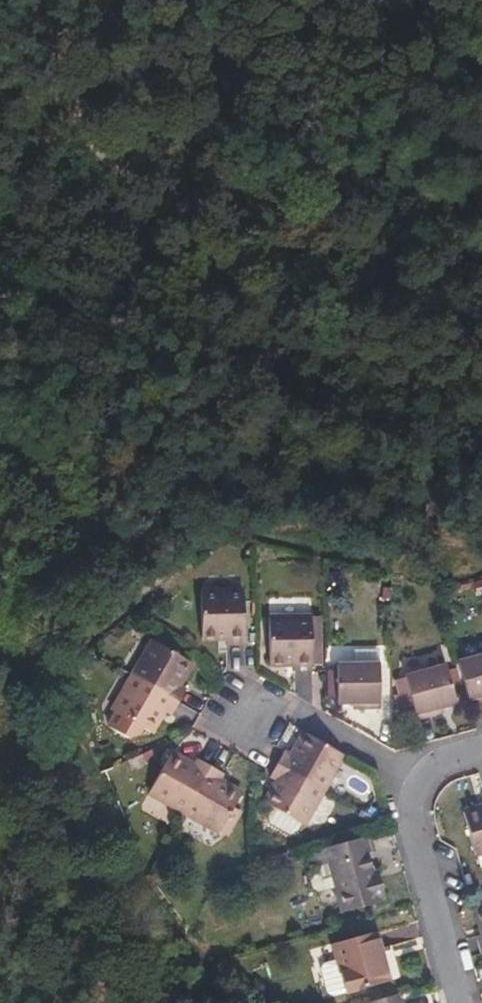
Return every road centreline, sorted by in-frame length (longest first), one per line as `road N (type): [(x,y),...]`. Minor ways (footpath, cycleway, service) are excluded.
road 1 (residential): [(462,1002),(414,821),(420,781)]
road 2 (residential): [(420,781),(255,693)]

